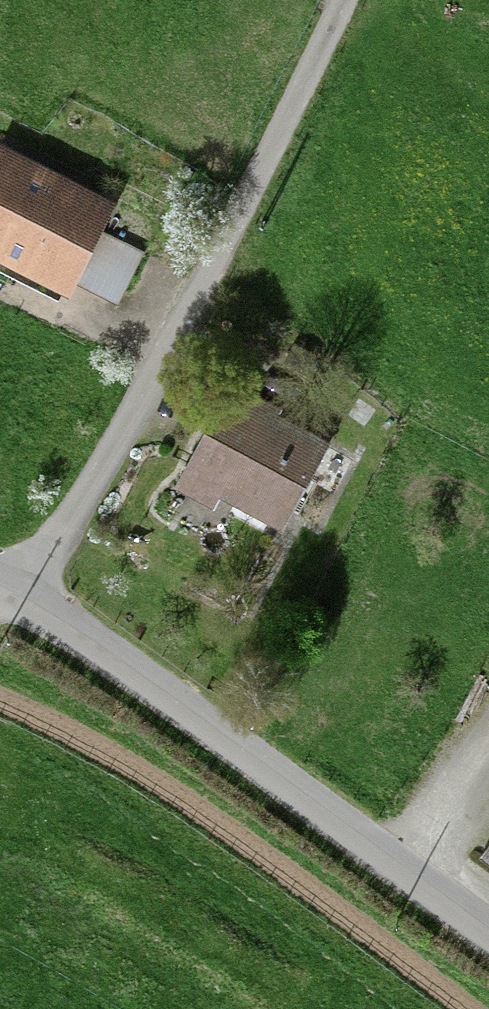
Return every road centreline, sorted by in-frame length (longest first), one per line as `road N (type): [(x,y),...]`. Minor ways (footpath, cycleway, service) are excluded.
road 1 (unclassified): [(488,935),(23,595)]
road 2 (track): [(451,1008),(168,803),(0,711)]
road 3 (unclassified): [(23,595),(188,327),(238,222)]
road 4 (unclassified): [(345,0),(238,222)]

